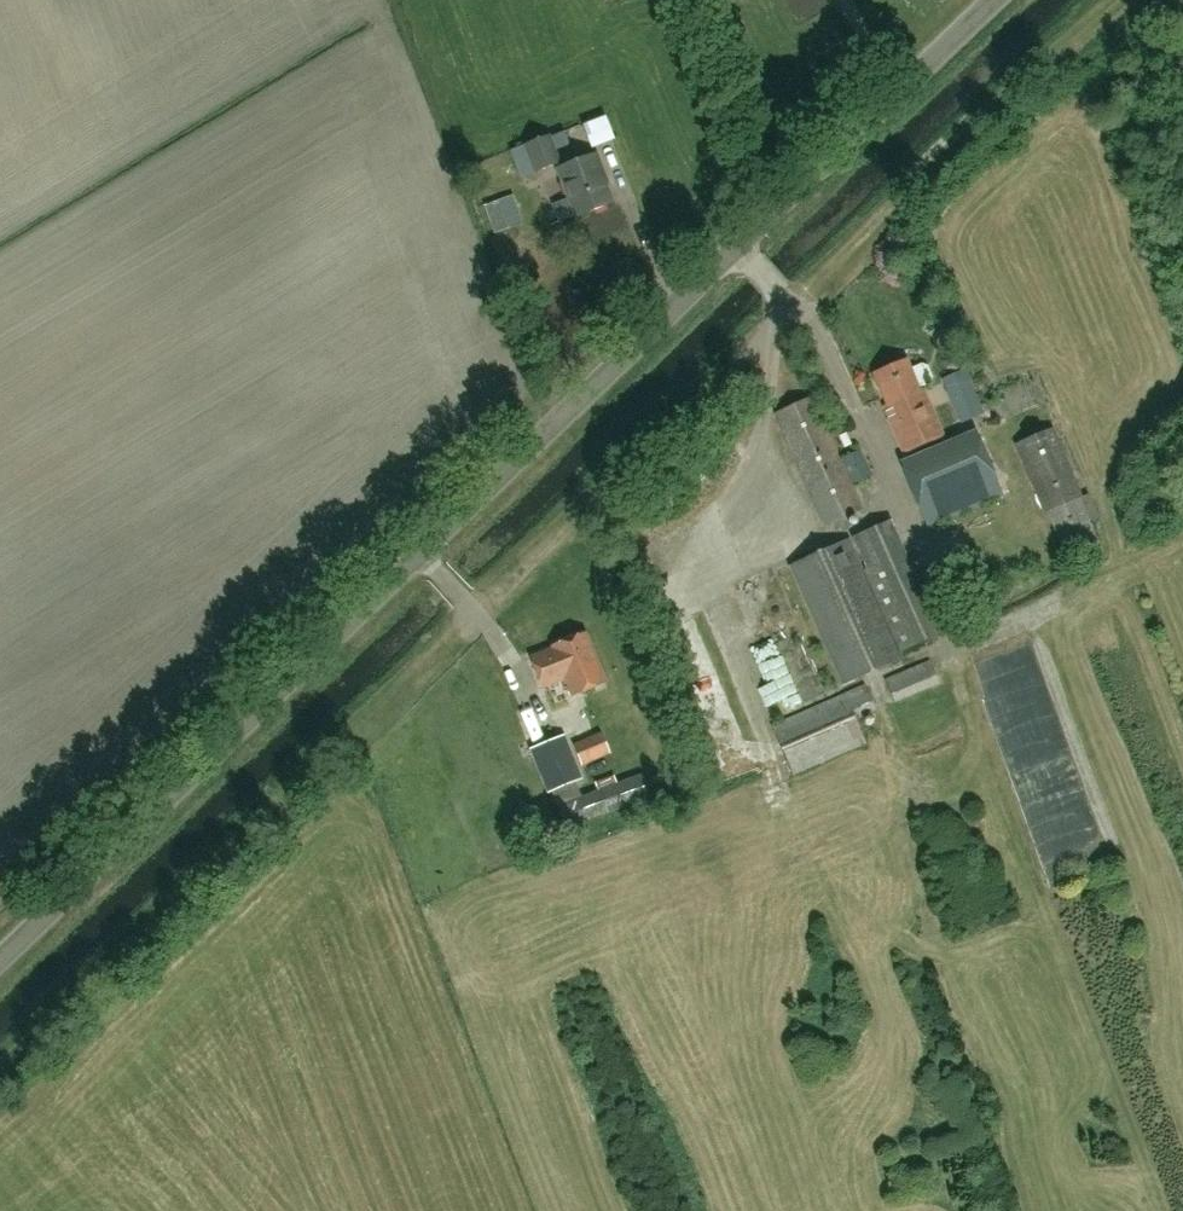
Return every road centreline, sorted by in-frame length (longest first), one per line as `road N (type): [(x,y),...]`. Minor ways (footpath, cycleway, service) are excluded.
road 1 (unclassified): [(0,958),(985,0)]
road 2 (track): [(793,304),(0,1077)]
road 3 (track): [(793,304),(1006,102),(1100,0)]

